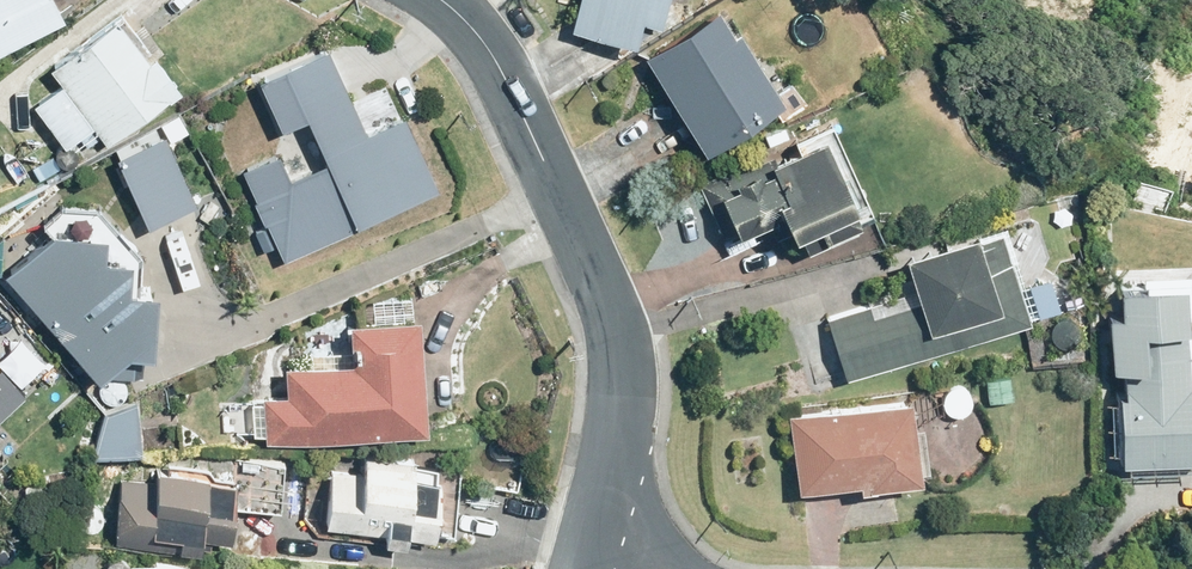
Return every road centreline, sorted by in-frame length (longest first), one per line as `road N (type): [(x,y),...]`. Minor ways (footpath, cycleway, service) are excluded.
road 1 (residential): [(441,0),(495,60),(624,330),(626,403),(581,568)]

